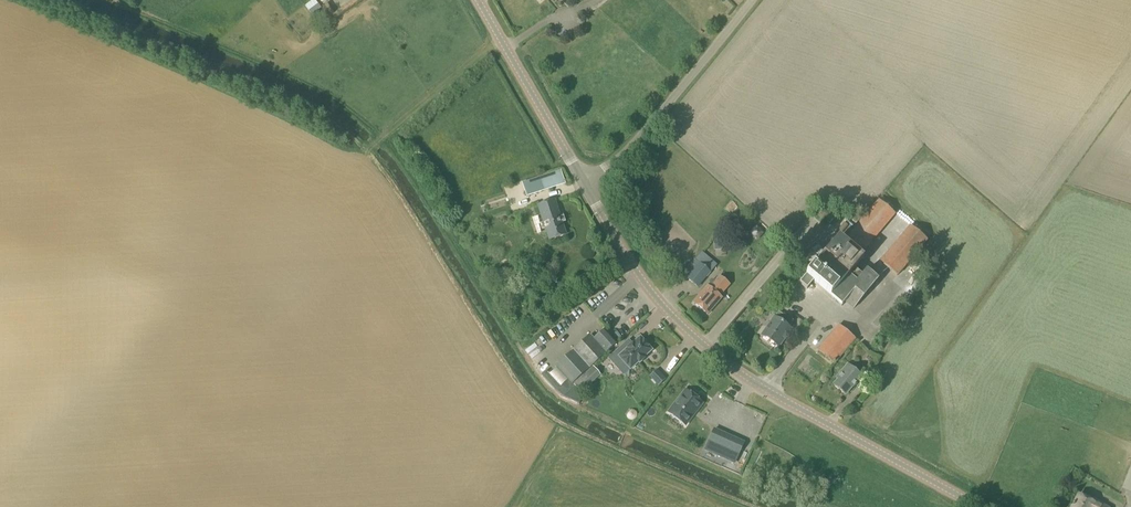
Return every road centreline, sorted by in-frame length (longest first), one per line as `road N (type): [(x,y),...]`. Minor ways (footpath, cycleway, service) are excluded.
road 1 (tertiary): [(977,506),(716,356),(660,305),(587,189)]
road 2 (unclassified): [(587,189),(754,0)]
road 3 (tertiary): [(587,189),(477,0)]

